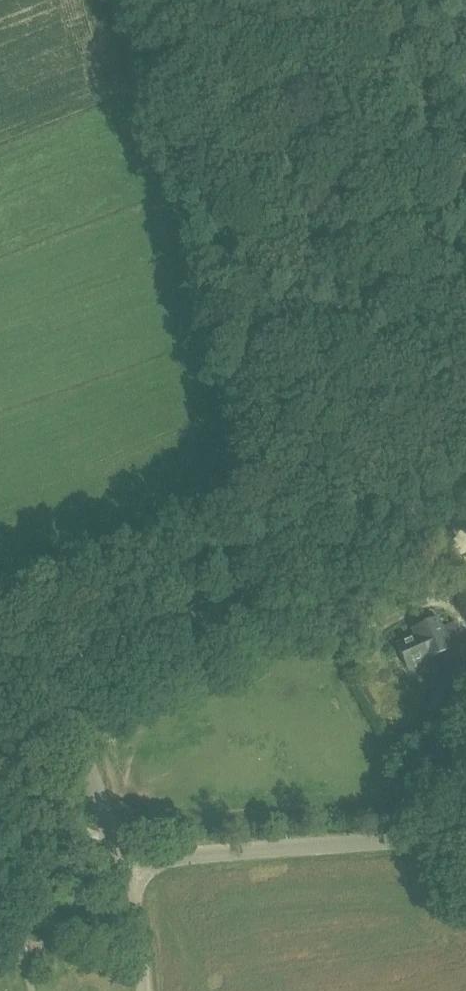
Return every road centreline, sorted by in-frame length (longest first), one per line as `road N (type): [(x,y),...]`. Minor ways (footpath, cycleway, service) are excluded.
road 1 (tertiary): [(54,673),(465,490)]
road 2 (unclassified): [(465,840),(124,862)]
road 3 (unclassified): [(124,862),(54,673)]
road 4 (unclassified): [(145,990),(124,862)]

